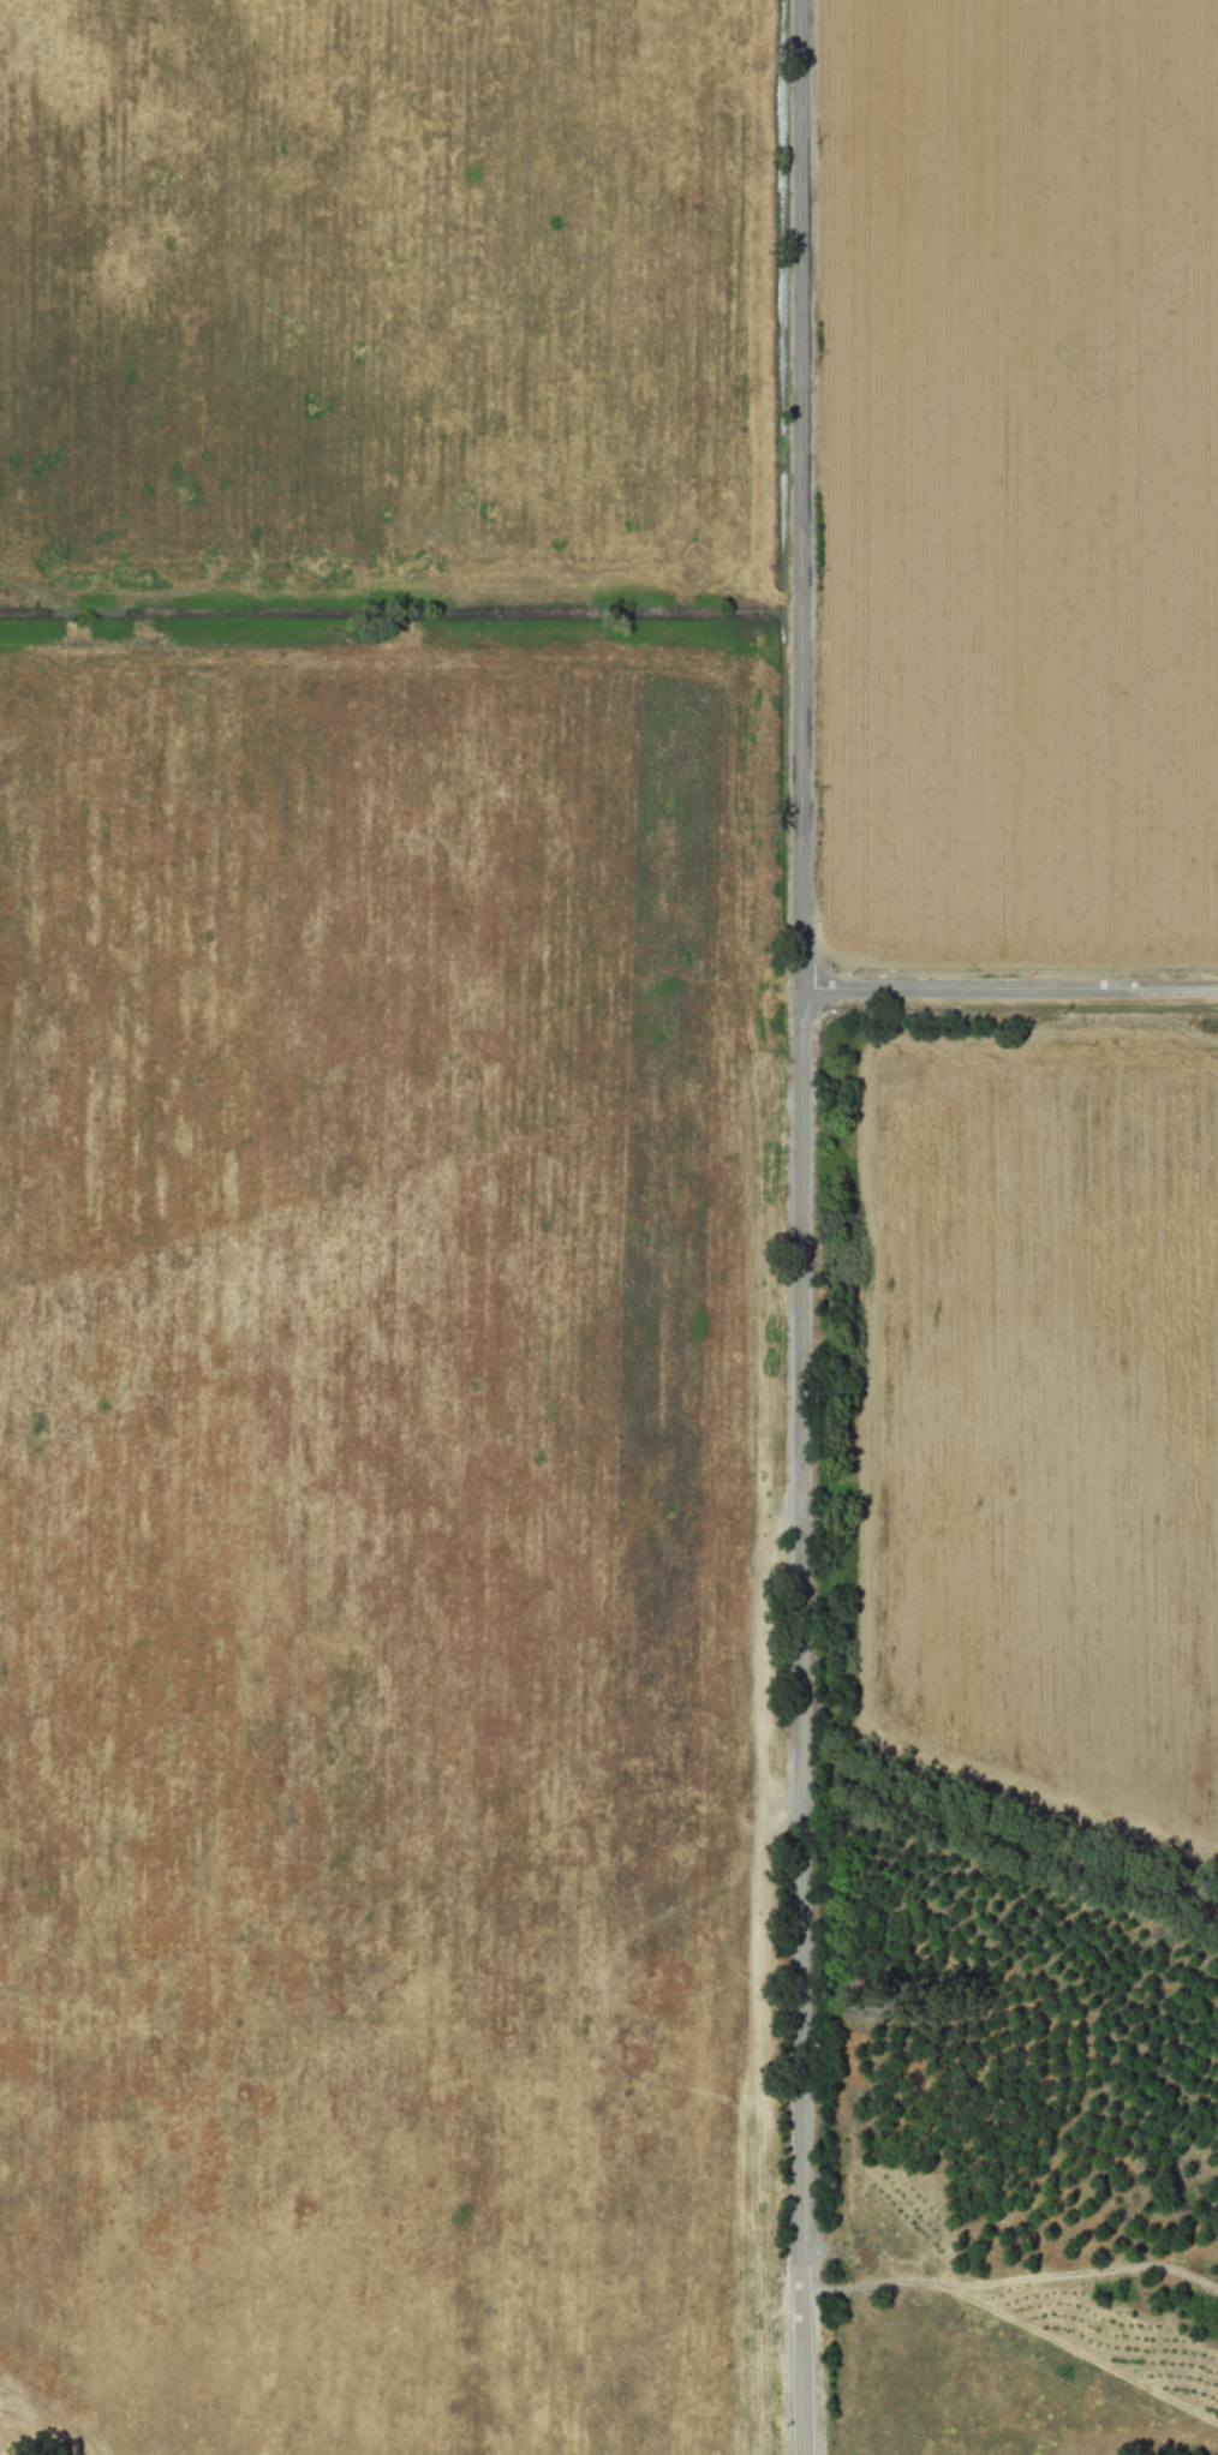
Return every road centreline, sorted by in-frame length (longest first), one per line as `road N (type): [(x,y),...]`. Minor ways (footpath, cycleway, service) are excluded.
road 1 (tertiary): [(804,0),(803,2454)]
road 2 (tertiary): [(804,988),(1217,988)]

